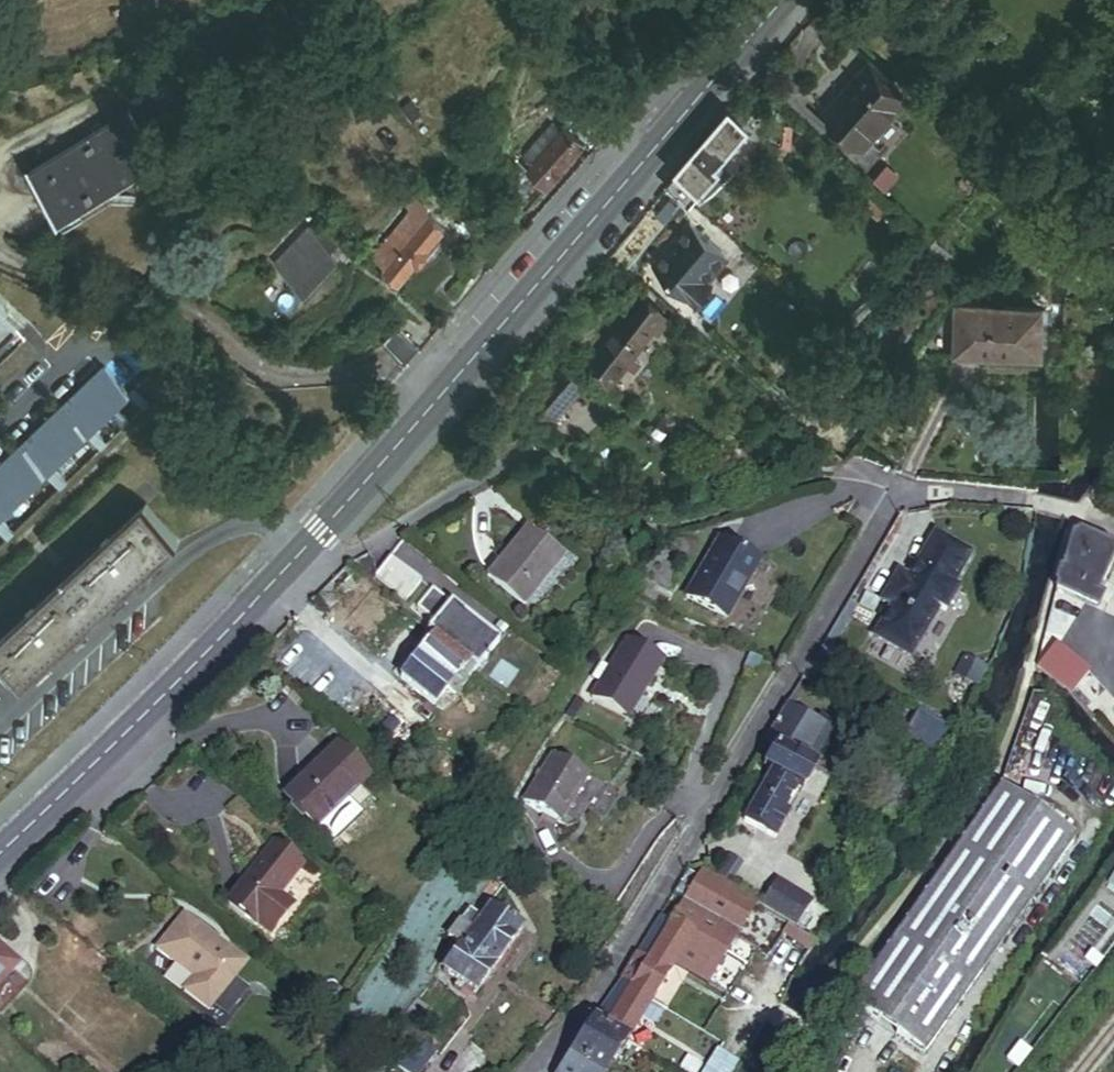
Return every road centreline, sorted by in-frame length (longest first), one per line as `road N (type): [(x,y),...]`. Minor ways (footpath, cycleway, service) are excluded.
road 1 (secondary): [(0,846),(276,574),(777,0)]
road 2 (residential): [(897,489),(603,994),(533,1071)]

